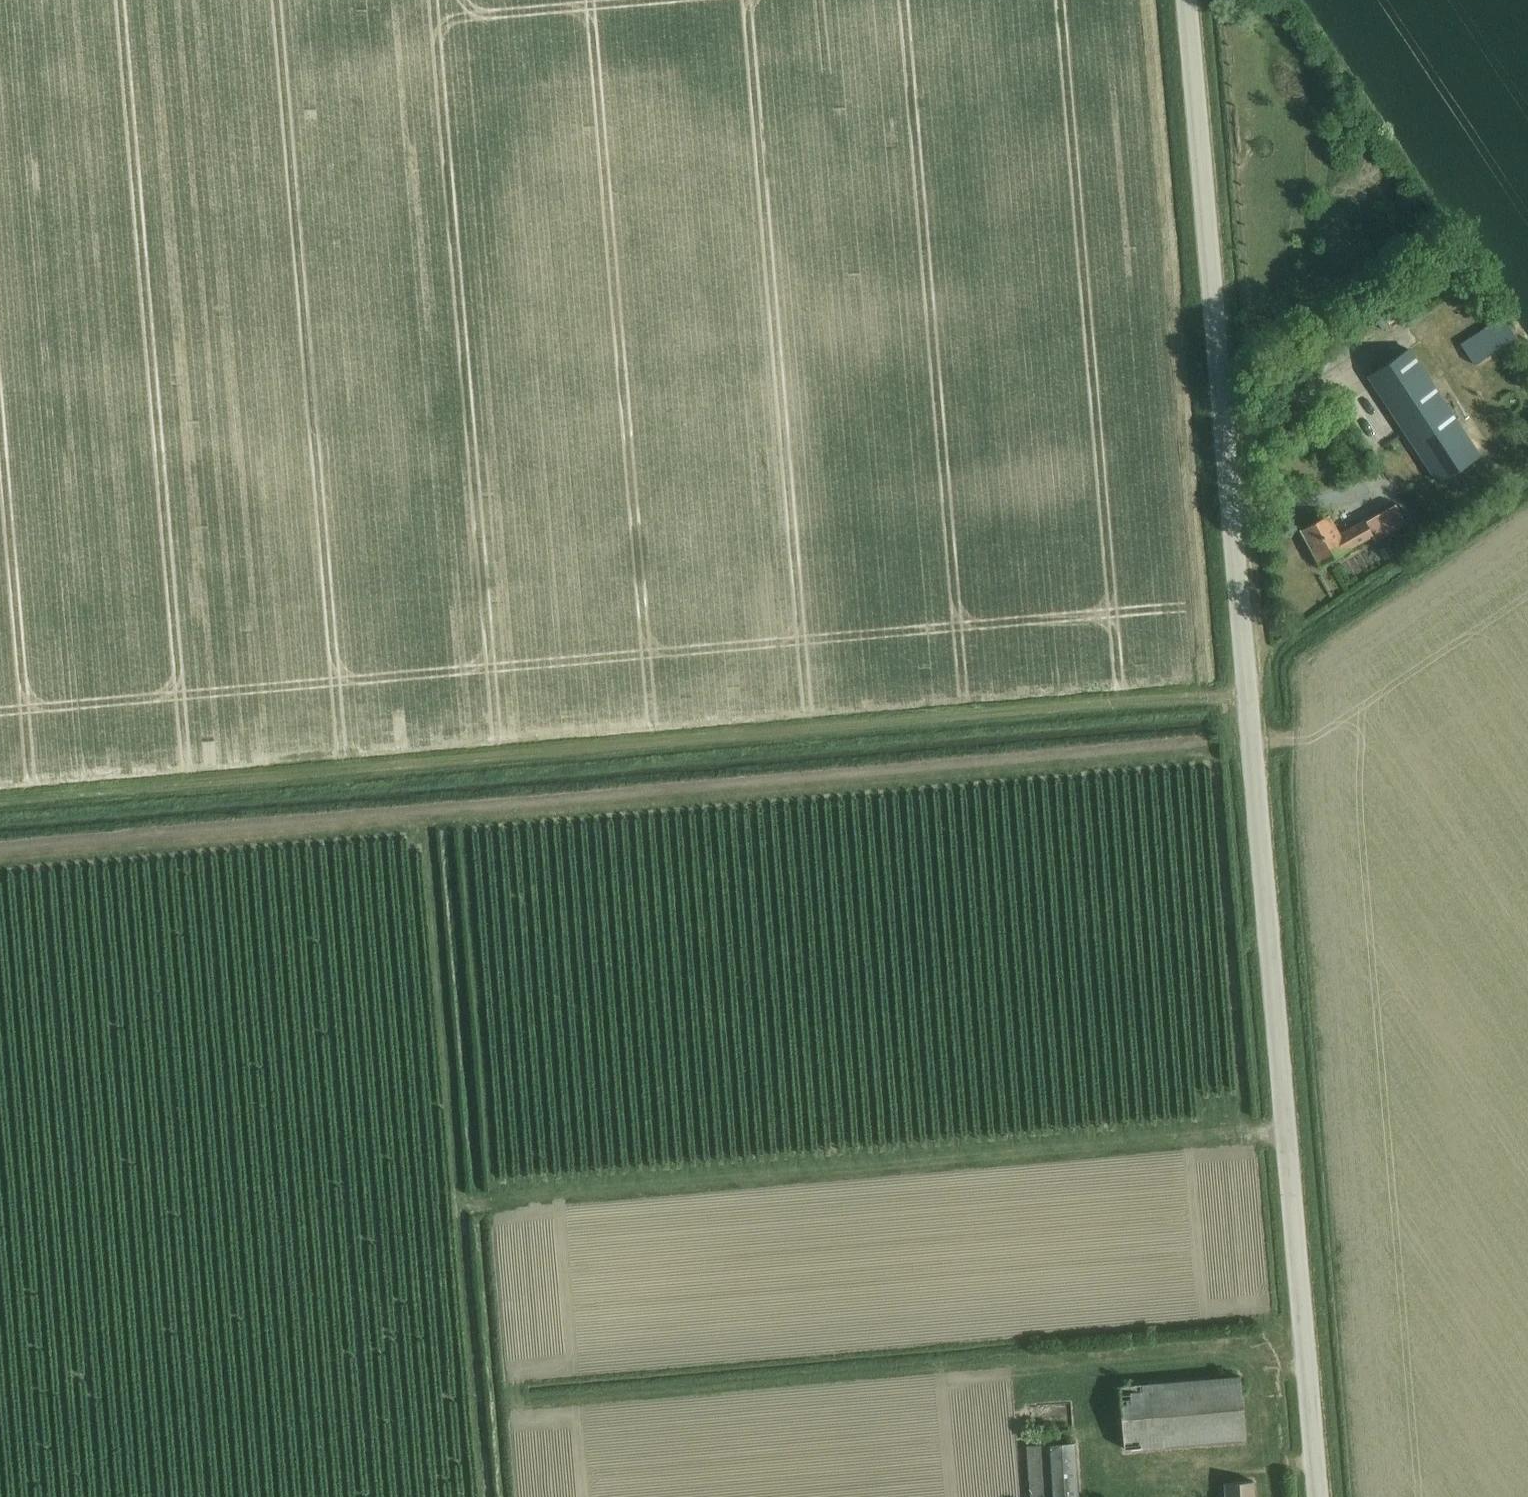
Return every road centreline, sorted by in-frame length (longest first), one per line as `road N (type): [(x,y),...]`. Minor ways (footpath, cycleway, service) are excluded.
road 1 (unclassified): [(1325,1496),(1186,0)]

